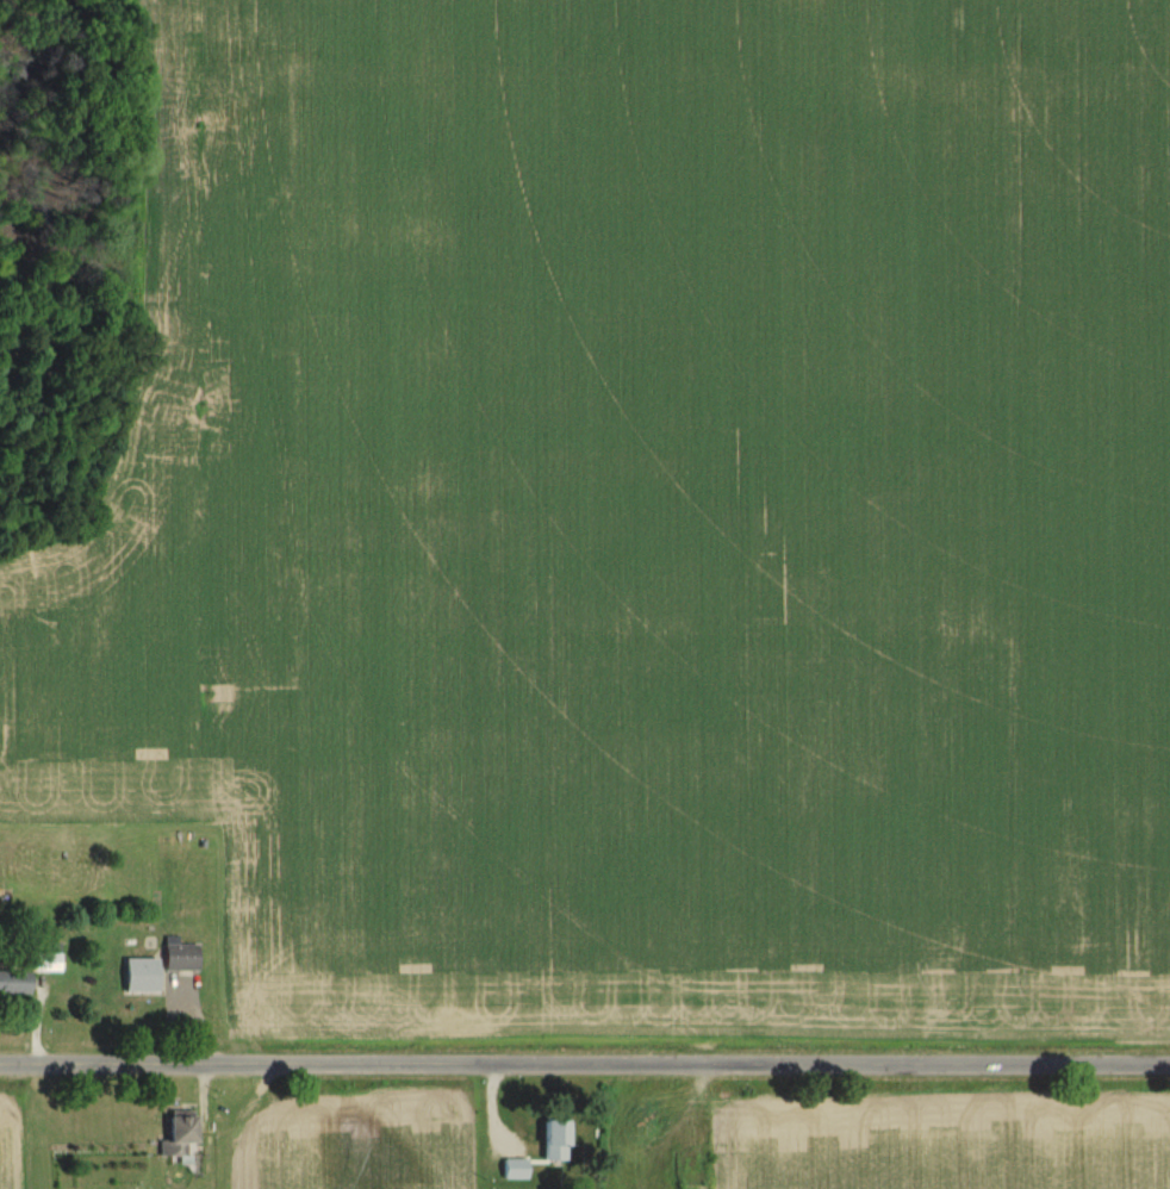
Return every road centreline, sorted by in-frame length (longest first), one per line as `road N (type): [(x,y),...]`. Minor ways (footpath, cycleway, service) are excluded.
road 1 (residential): [(0,1090),(214,1101),(1169,1087)]

